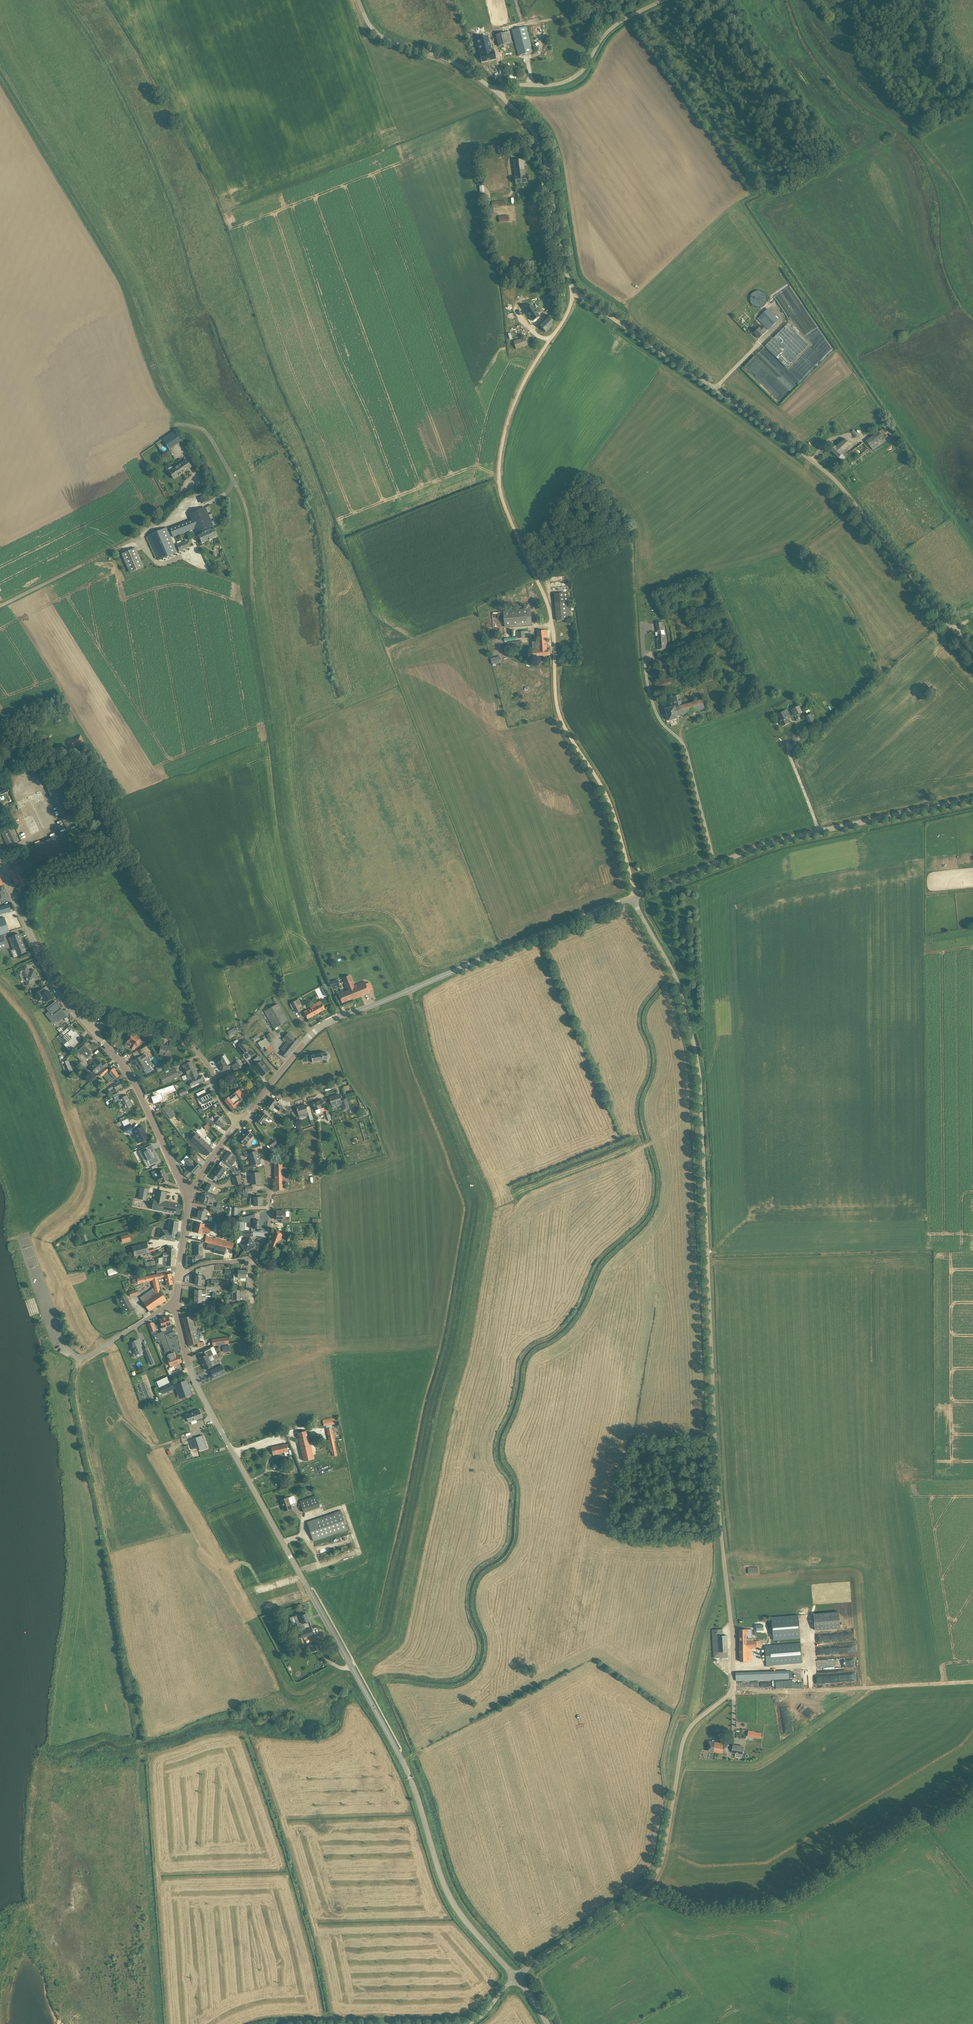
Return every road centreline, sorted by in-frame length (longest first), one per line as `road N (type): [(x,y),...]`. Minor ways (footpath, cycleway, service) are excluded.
road 1 (track): [(351,1665),(391,1635),(458,1338),(480,1195),(386,943),(374,934),(321,939),(312,929),(293,857),(252,598),(251,533),(232,481)]
road 2 (unclassified): [(516,1978),(650,1885),(666,1852),(685,1736),(734,1686),(701,1077),(679,982),(633,896)]
road 3 (unclassified): [(972,651),(832,477),(573,287),(543,145),(497,90)]
road 4 (tertiary): [(516,1978),(453,1903),(408,1770),(199,1388),(175,1306)]
road 5 (track): [(633,896),(611,804),(561,717),(549,601),(500,480),(517,400),(565,319),(573,287)]
road 6 (track): [(0,980),(44,1034),(90,1162),(83,1206),(43,1242),(86,1332),(103,1346)]
road 7 (track): [(0,65),(130,286),(168,391),(201,429)]
road 8 (tertiary): [(270,1084),(335,1018),(633,896)]
road 9 (tertiary): [(633,896),(770,842),(972,798)]
road 10 (track): [(730,1694),(972,1682)]
road 11 (residential): [(180,1274),(259,1249),(264,1149),(245,1112)]
road 12 (unclassified): [(497,90),(568,84),(606,32),(667,0)]
road 13 (tertiary): [(190,1193),(135,1082),(90,1025)]
road 14 (residential): [(238,1119),(191,1047),(117,1024),(90,1025)]
road 15 (tertiary): [(90,1025),(54,983),(0,867)]
road 16 (unclassified): [(497,90),(449,60),(382,37),(358,0)]
road 17 (unclassified): [(0,606),(131,540)]
road 18 (residential): [(61,1344),(89,1355),(175,1306)]

